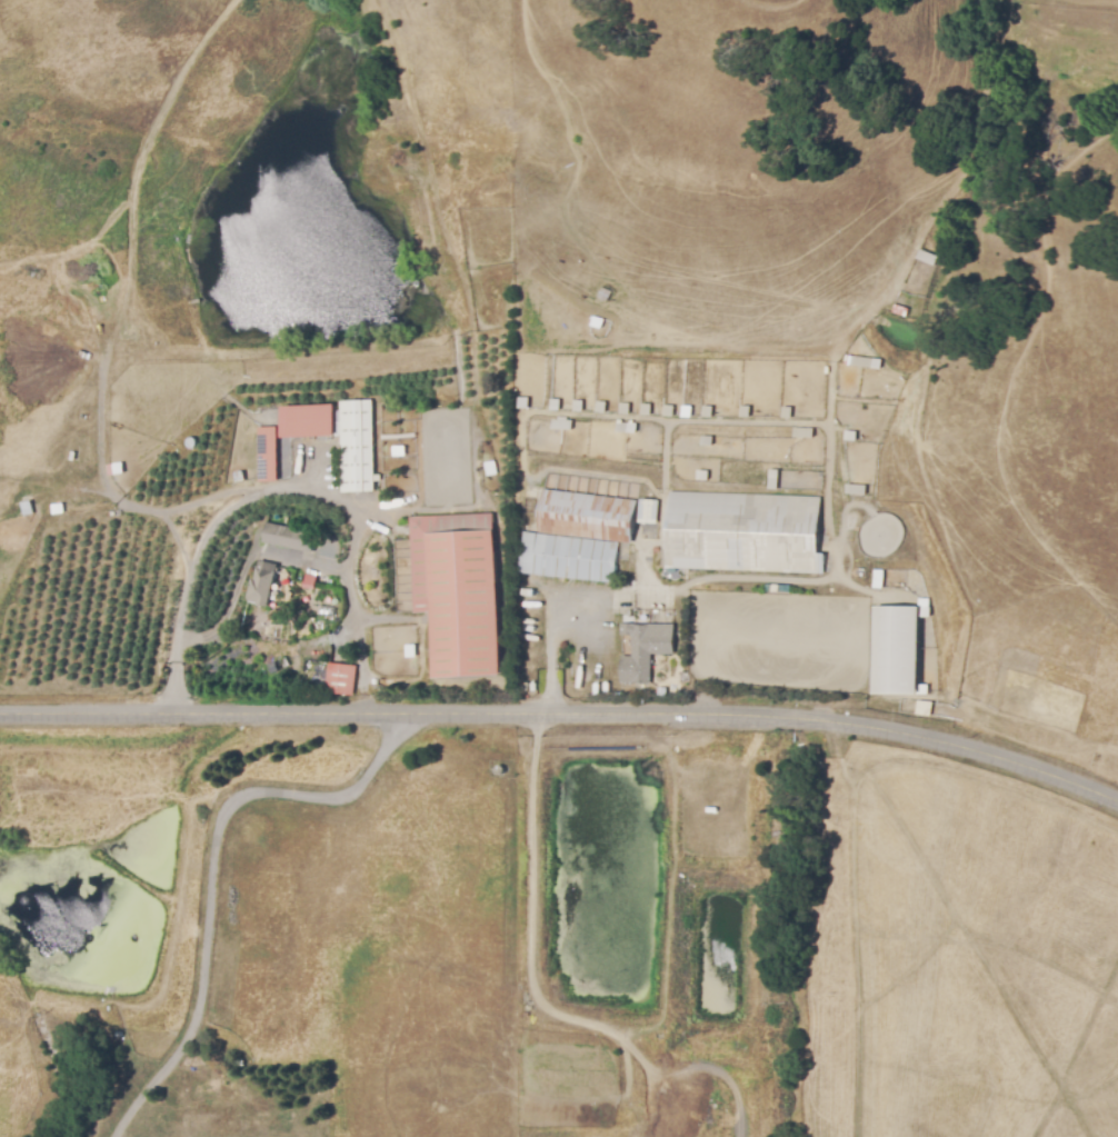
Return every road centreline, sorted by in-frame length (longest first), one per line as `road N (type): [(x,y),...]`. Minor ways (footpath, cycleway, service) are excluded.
road 1 (tertiary): [(0,713),(831,718),(935,729),(1117,792)]

